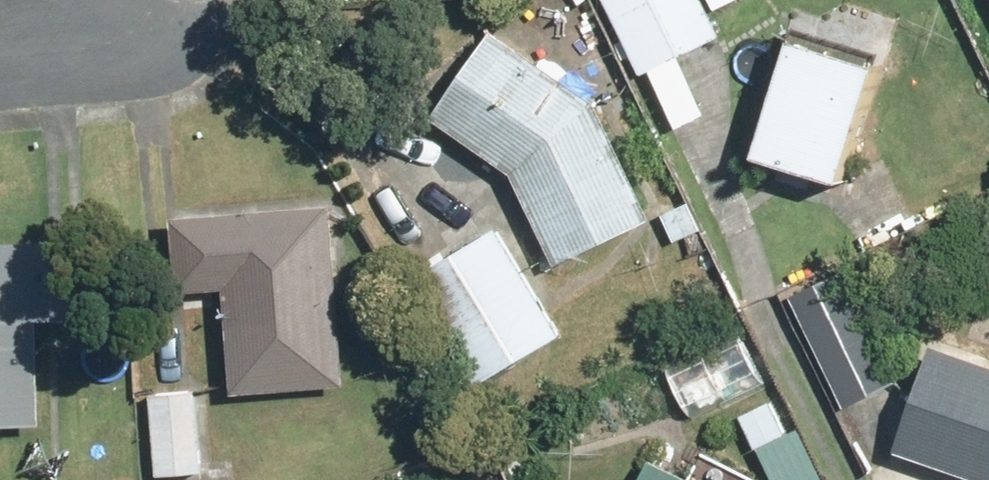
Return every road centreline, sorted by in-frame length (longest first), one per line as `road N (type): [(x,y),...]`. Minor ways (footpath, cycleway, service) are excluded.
road 1 (residential): [(138,0),(0,33)]

